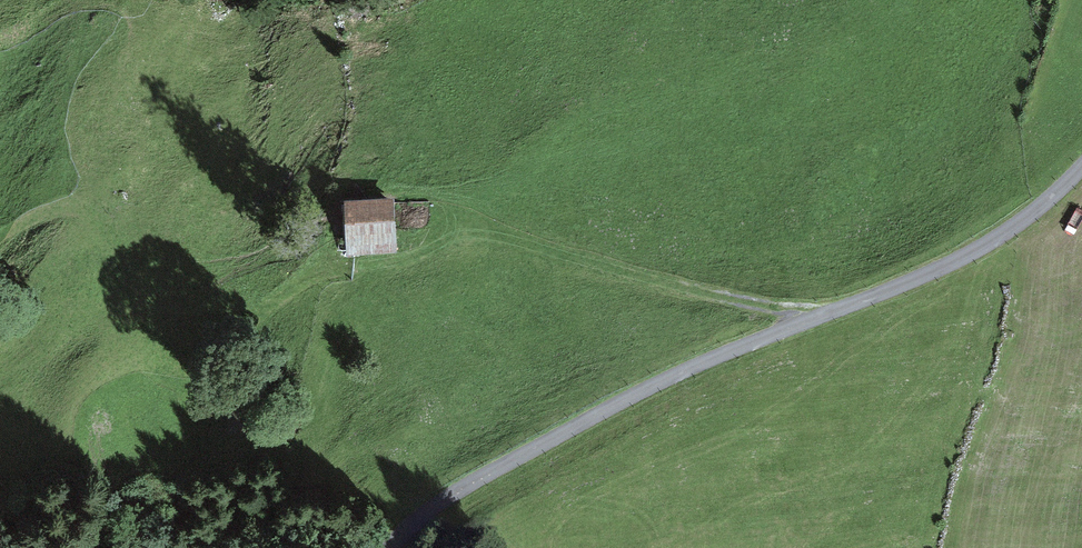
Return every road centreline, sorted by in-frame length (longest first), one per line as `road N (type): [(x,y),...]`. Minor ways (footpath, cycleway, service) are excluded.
road 1 (unclassified): [(1081,166),(980,248),(662,380),(460,488),(391,547)]
road 2 (track): [(363,266),(490,238),(818,318)]

